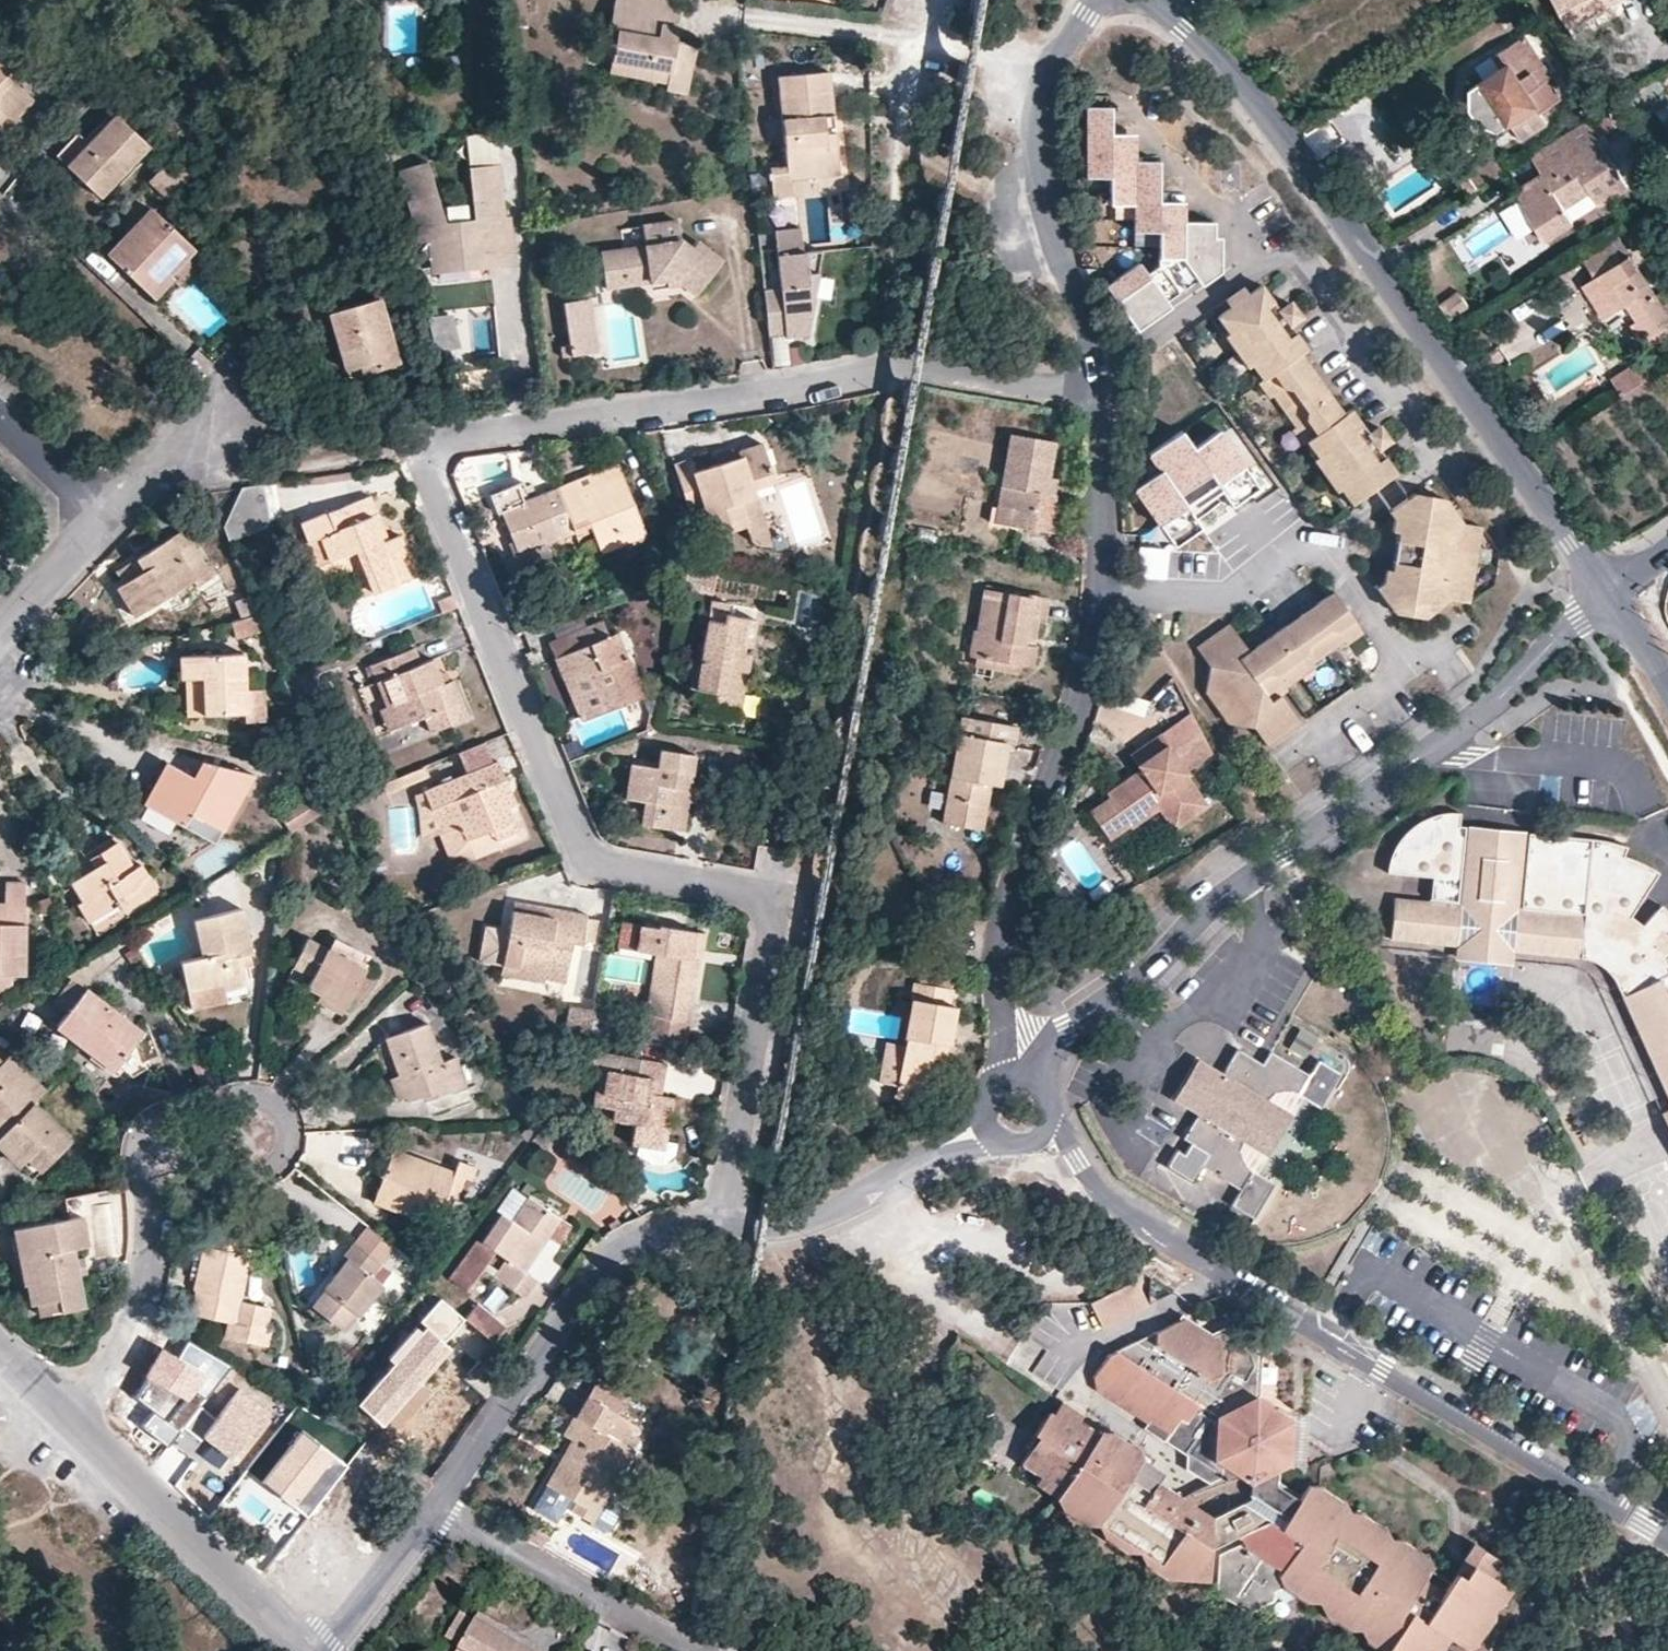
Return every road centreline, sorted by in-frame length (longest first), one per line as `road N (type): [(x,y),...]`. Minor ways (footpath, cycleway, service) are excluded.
road 1 (residential): [(722,1228),(770,938),(768,914),(752,892),(595,860),(434,487),(434,458),(464,437),(890,372),(932,368),(1088,391)]
road 2 (residential): [(1025,1078),(1061,1036),(1153,965),(1202,913),(1499,696),(1608,594)]
road 3 (residential): [(1667,1538),(1195,1260),(1101,1191),(1079,1161),(1040,1139)]
road 4 (tertiary): [(1168,14),(1287,141),(1608,594)]
road 5 (residential): [(1088,391),(1102,512),(1101,606),(1078,705),(1021,848),(1004,920),(1005,1047),(996,1083)]
road 6 (residential): [(722,1228),(660,1235),(609,1264),(444,1512)]
road 7 (residential): [(1099,0),(1044,88),(1035,146),(1047,244),(1078,313),(1088,391)]
road 8 (residential): [(57,1409),(124,1336),(140,1301),(164,1185),(182,1159),(247,1134)]
road 9 (residential): [(57,1409),(292,1650)]
road 10 (track): [(751,18),(917,42),(1048,81)]
road 11 (residential): [(984,1126),(946,1140),(850,1206),(772,1230),(722,1228)]
road 12 (residential): [(693,1650),(444,1512)]
road 13 (track): [(928,0),(901,106),(896,235)]
road 14 (residential): [(444,1512),(314,1650)]
road 15 (residential): [(106,520),(147,478),(232,430)]
road 16 (residential): [(0,632),(106,520)]
road 17 (residential): [(0,422),(106,520)]

